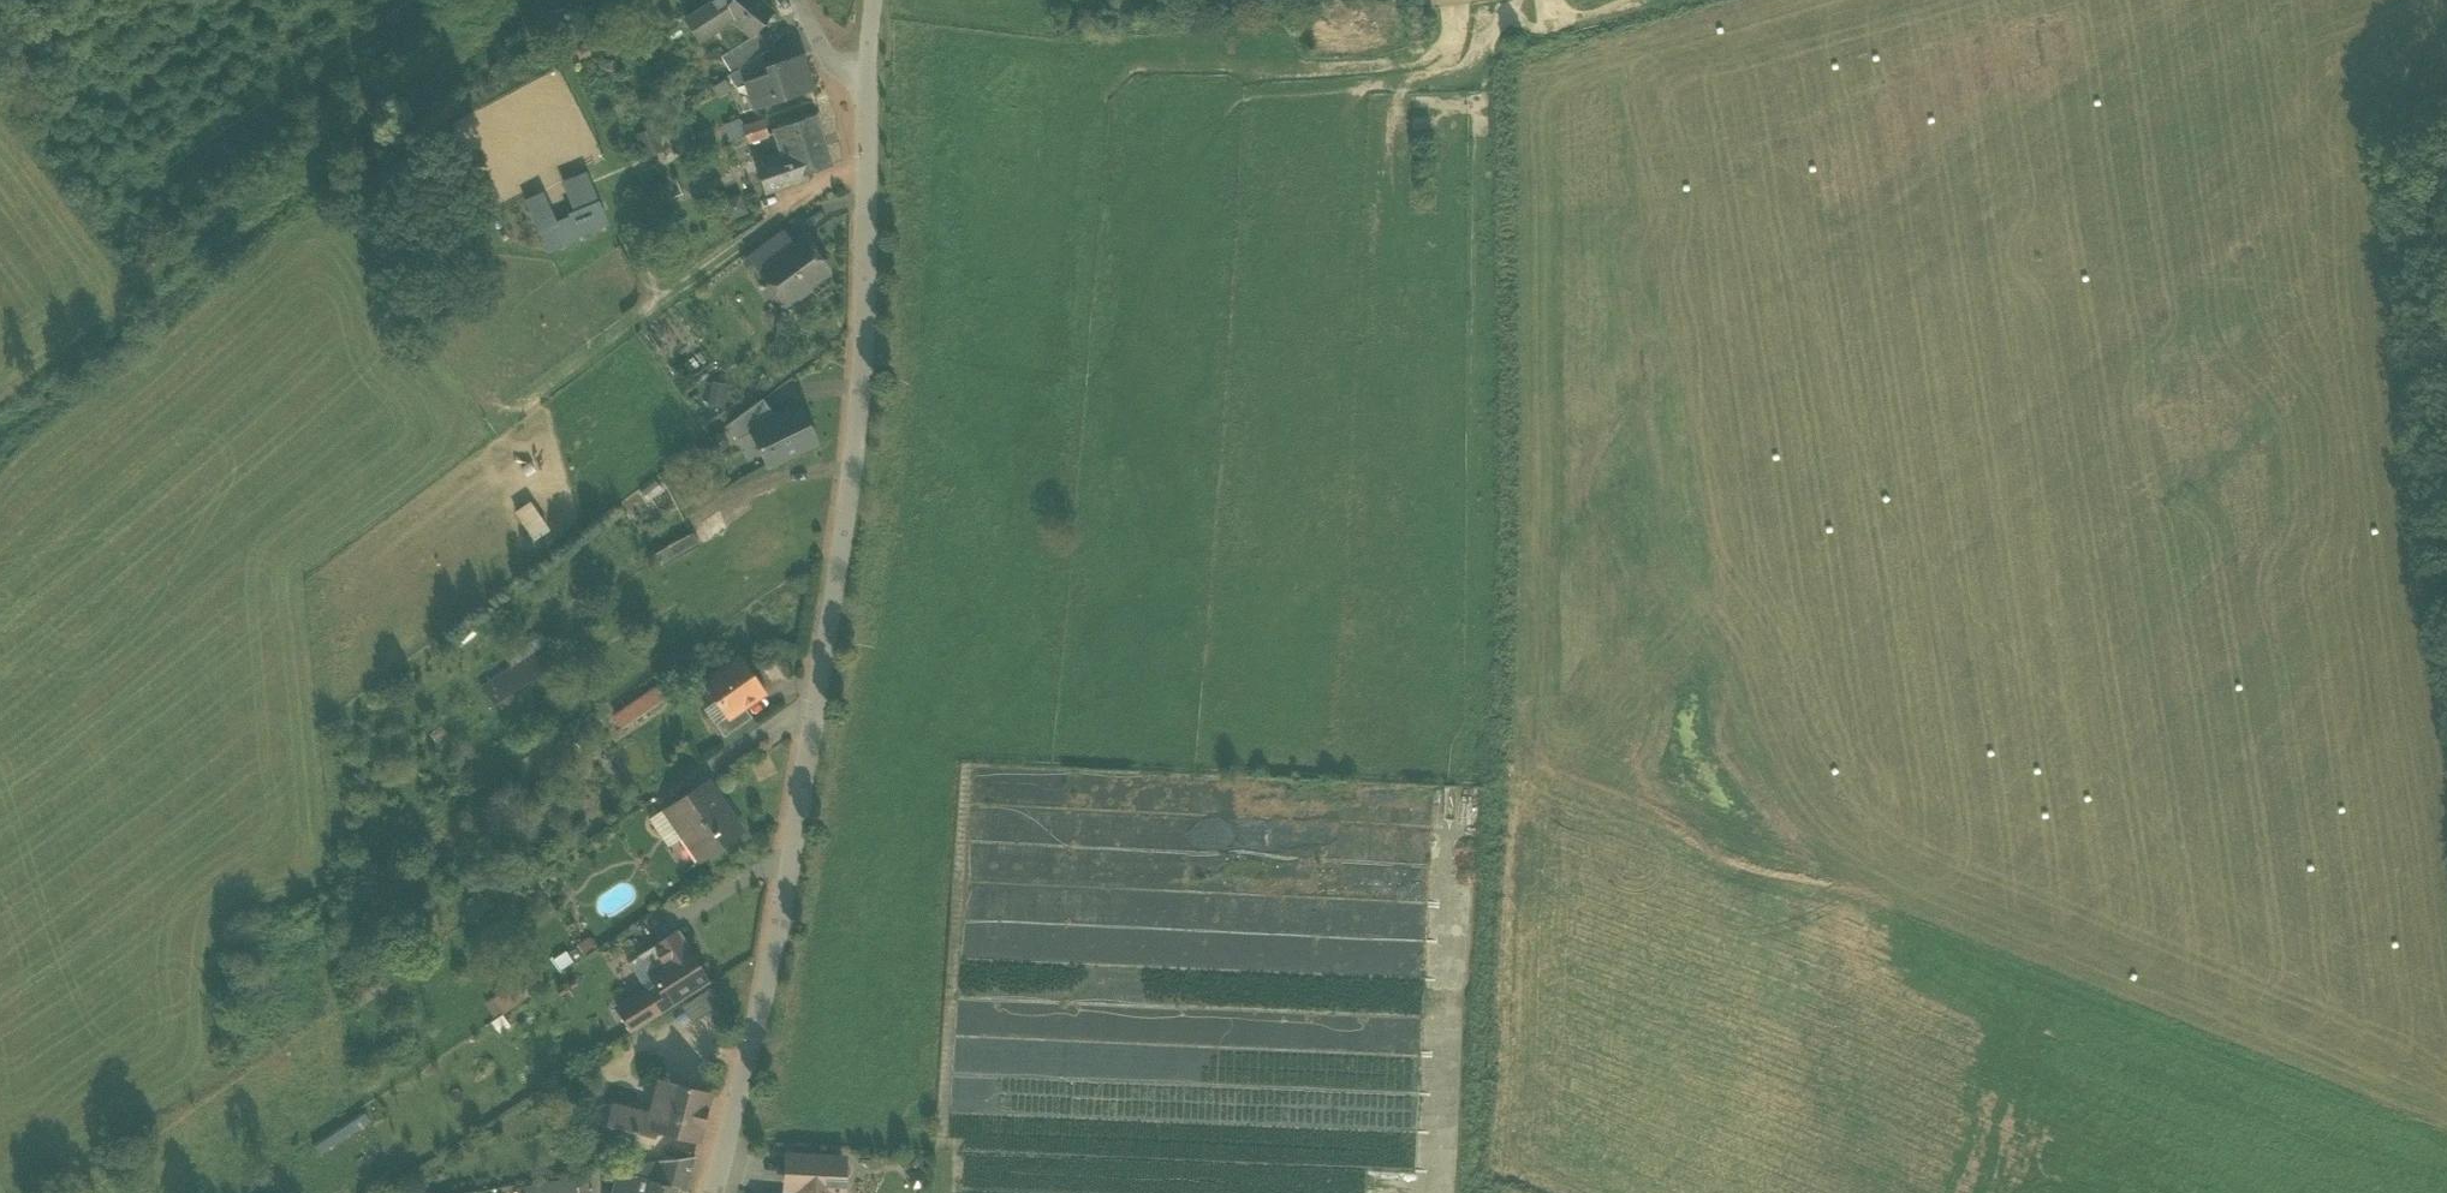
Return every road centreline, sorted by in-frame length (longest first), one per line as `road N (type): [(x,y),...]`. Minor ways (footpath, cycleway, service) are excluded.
road 1 (residential): [(711,1192),(786,896),(856,411),(877,0)]
road 2 (track): [(505,420),(871,148)]

